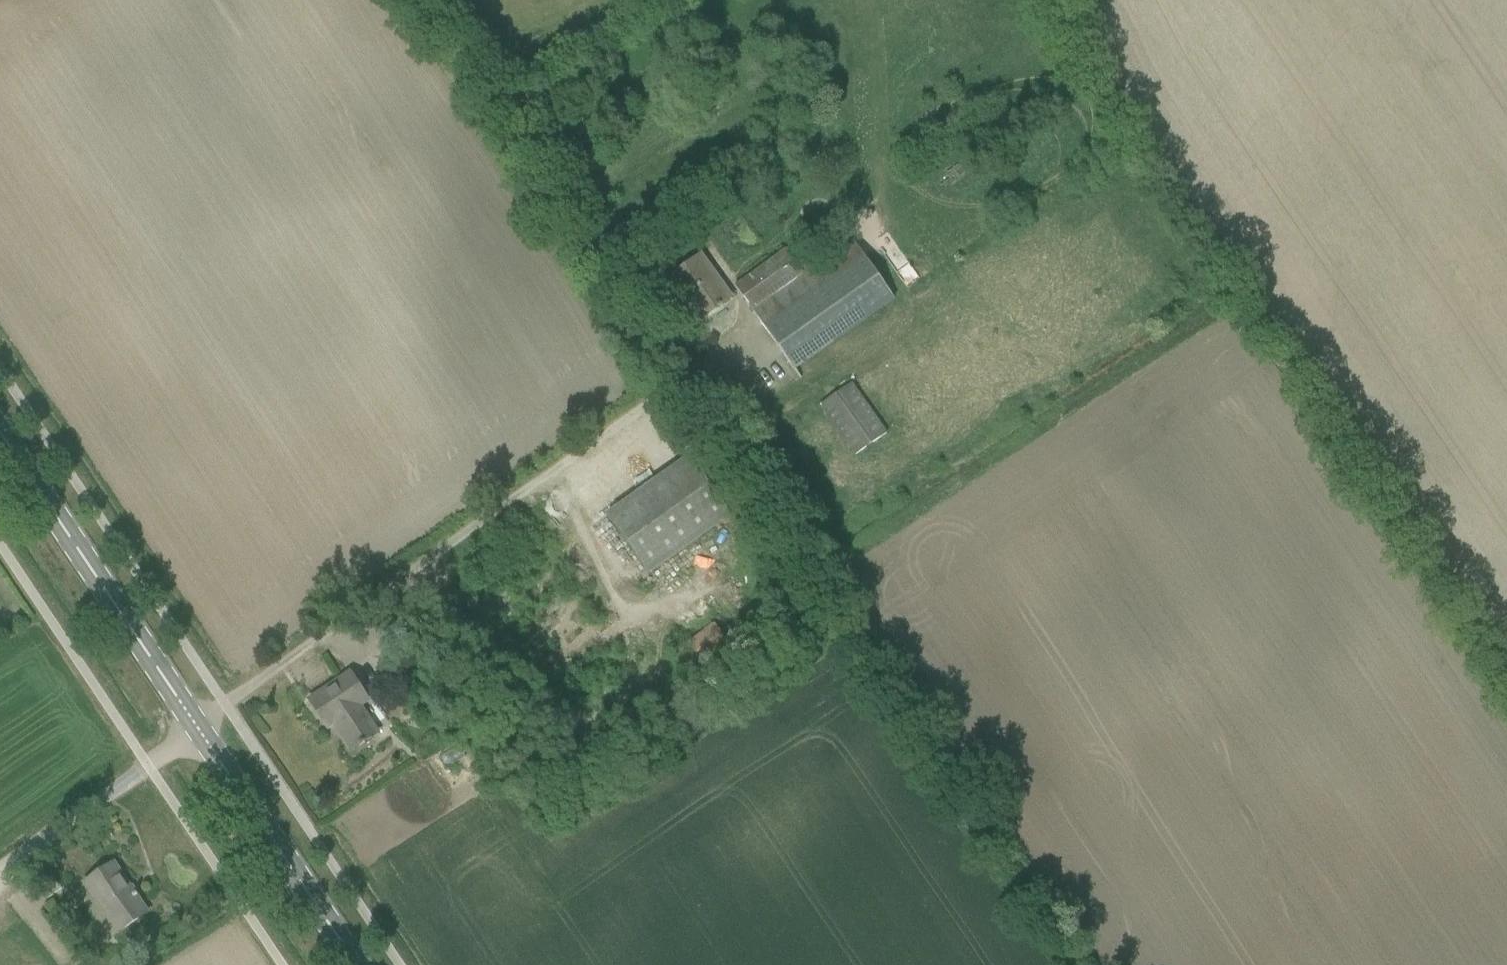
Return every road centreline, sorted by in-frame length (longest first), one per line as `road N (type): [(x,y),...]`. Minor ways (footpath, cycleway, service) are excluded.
road 1 (track): [(685,375),(136,771)]
road 2 (secondary): [(355,964),(0,435)]

